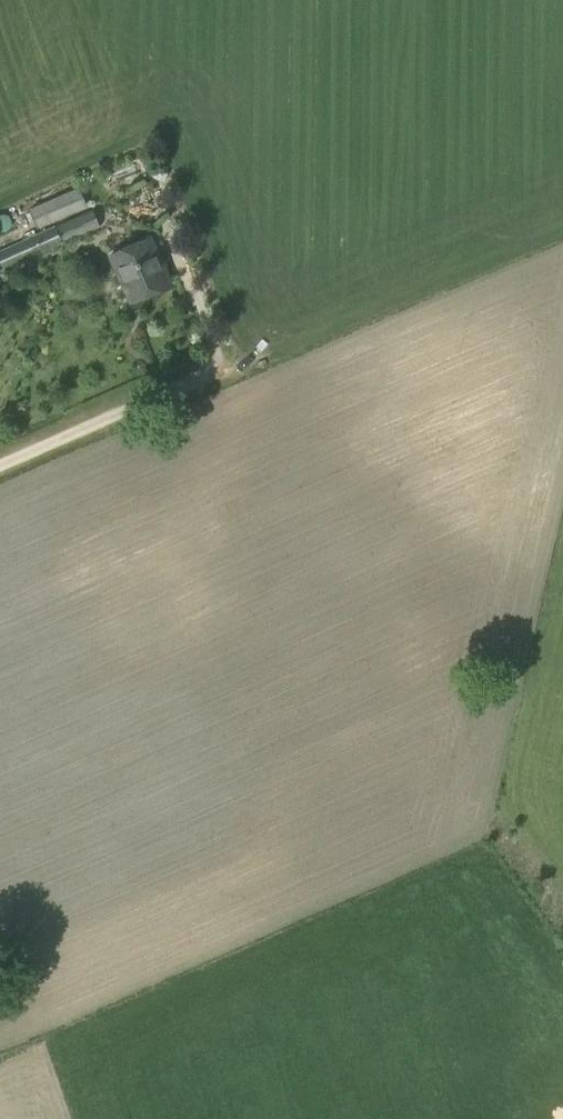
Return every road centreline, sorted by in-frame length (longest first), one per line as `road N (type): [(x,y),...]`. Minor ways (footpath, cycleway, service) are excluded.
road 1 (track): [(0,466),(220,368)]

